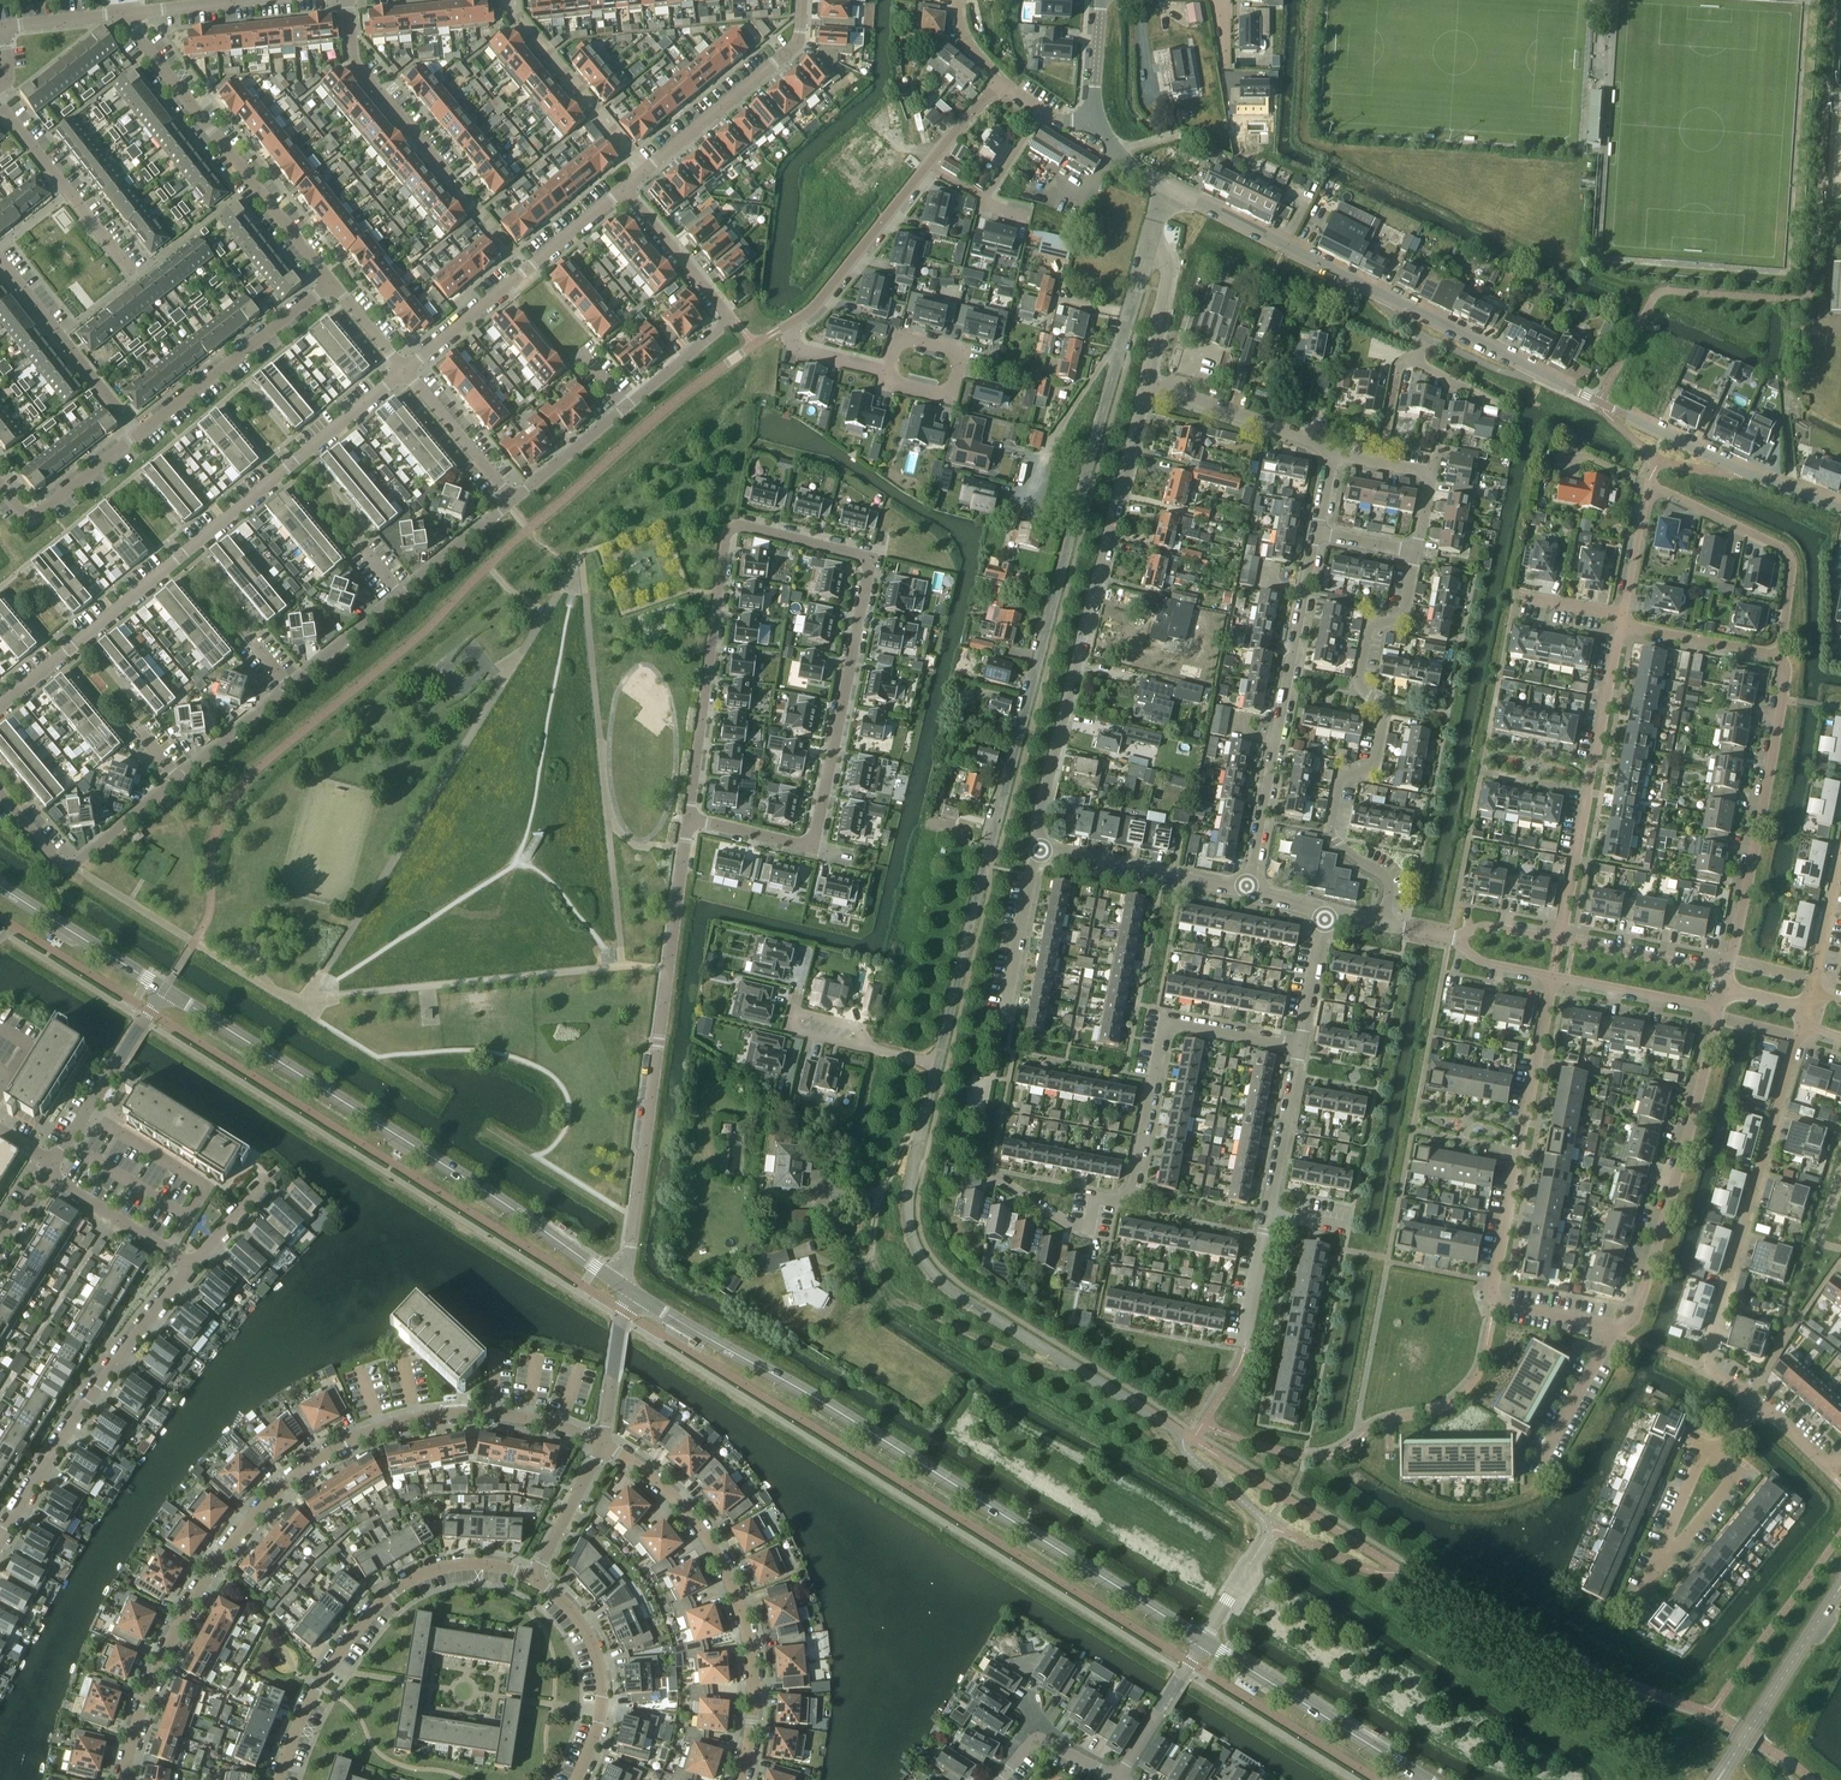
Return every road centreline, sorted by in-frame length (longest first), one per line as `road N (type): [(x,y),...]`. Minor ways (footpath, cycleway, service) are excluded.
road 1 (residential): [(1203,1641),(1264,1540),(1264,1522),(1183,1449),(1182,1434),(937,1280),(907,1222),(908,1189),(985,865),(1148,250)]
road 2 (unclassified): [(1840,509),(1736,470),(1167,187)]
road 3 (residential): [(120,1779),(141,1700),(189,1602),(253,1513),(298,1471),(364,1434),(449,1413),(524,1418),(601,1444)]
road 4 (tertiary): [(1203,1641),(623,1286)]
road 5 (residential): [(509,503),(73,864),(54,858),(0,794)]
road 6 (residential): [(687,819),(811,846),(870,567),(864,557),(736,525)]
road 7 (tertiary): [(623,1286),(163,990)]
road 8 (residential): [(404,371),(0,707)]
road 9 (residential): [(989,1175),(1088,1230),(1094,1198),(1117,1201),(1132,1187),(1161,1022),(1299,1046)]
road 10 (residential): [(1040,850),(1037,822),(1147,384)]
road 11 (residential): [(623,1286),(687,819)]
road 12 (residential): [(509,503),(732,318),(622,189)]
road 13 (residential): [(1382,924),(1385,879),(1334,842),(1328,829),(1336,784),(1375,761),(1385,714),(1357,678),(1367,630),(1403,615),(1415,554)]
road 14 (residential): [(1552,976),(1492,1295),(1502,1305),(1616,1327)]
road 15 (residential): [(888,372),(806,353),(790,324),(822,298),(1000,83)]
road 16 (residential): [(1781,657),(1792,561),(1779,545),(1648,485),(1621,621)]
road 17 (residential): [(601,1444),(676,1500),(719,1560),(752,1679),(737,1779)]
road 18 (residential): [(278,1779),(316,1690),(393,1593),(467,1564),(533,1581)]
road 19 (residential): [(1244,889),(1316,535)]
road 20 (residential): [(1702,1365),(1802,1024)]
road 21 (residential): [(1616,1327),(1633,1320),(1719,1007)]
road 22 (residential): [(331,283),(121,12)]
road 23 (residential): [(0,1541),(97,1389),(191,1266)]
road 24 (residential): [(1559,940),(1621,621)]
road 25 (residential): [(1727,971),(1782,698),(1781,657)]
road 26 (residential): [(687,819),(725,536),(736,525)]
road 27 (residential): [(622,189),(404,371)]
road 28 (residential): [(799,0),(792,47),(622,189)]
road 29 (tertiary): [(1415,1774),(1203,1641)]
road 30 (residential): [(137,434),(331,283)]
road 31 (residential): [(533,1581),(571,1611),(600,1662),(603,1704),(576,1779)]
road 32 (residential): [(0,265),(137,434)]
road 33 (residential): [(0,107),(134,278)]
road 34 (tertiary): [(1717,1779),(1833,1597)]
road 35 (residential): [(344,0),(355,68),(450,180)]
road 36 (residential): [(888,372),(898,337),(961,352),(949,397),(885,381)]
road 37 (residential): [(1040,850),(1244,889)]
road 38 (residential): [(54,1163),(163,990)]
road 39 (residential): [(1331,455),(1296,435),(1147,384)]
road 40 (tertiary): [(163,990),(0,885)]
road 41 (residential): [(1415,554),(1429,473),(1331,455)]
road 42 (residential): [(0,486),(23,516),(32,516),(137,434)]
road 43 (residential): [(1004,1022),(1040,850)]
road 44 (residential): [(1727,971),(1559,940)]
road 45 (residential): [(1552,976),(1719,1007)]
road 46 (residential): [(1268,1213),(1299,1046)]
road 47 (residential): [(191,1266),(47,1176)]
road 48 (residential): [(404,371),(509,503)]
road 49 (residential): [(1533,1473),(1616,1327)]
road 50 (residential): [(1781,657),(1621,621)]
road 51 (residential): [(1117,1778),(1203,1641)]
road 52 (residential): [(601,1444),(623,1286)]
road 53 (residential): [(1718,1452),(1734,1477),(1650,1574)]
road 54 (residential): [(533,1581),(601,1444)]
road 55 (residential): [(1027,218),(987,207),(985,198),(1040,113)]
road 56 (residential): [(1810,992),(1840,845)]
road 57 (residential): [(1718,1452),(1701,1455),(1650,1574)]
road 58 (residential): [(1147,384),(1167,263),(1148,250)]
road 59 (residential): [(1001,1779),(1039,1740),(1117,1778)]
road 60 (residential): [(1244,1351),(1268,1213)]
road 61 (residential): [(1299,1046),(1324,918)]
road 62 (residential): [(191,1266),(278,1172)]
road 63 (residential): [(121,12),(247,0)]
road 64 (residential): [(1752,1403),(1830,1472),(1840,1460)]

